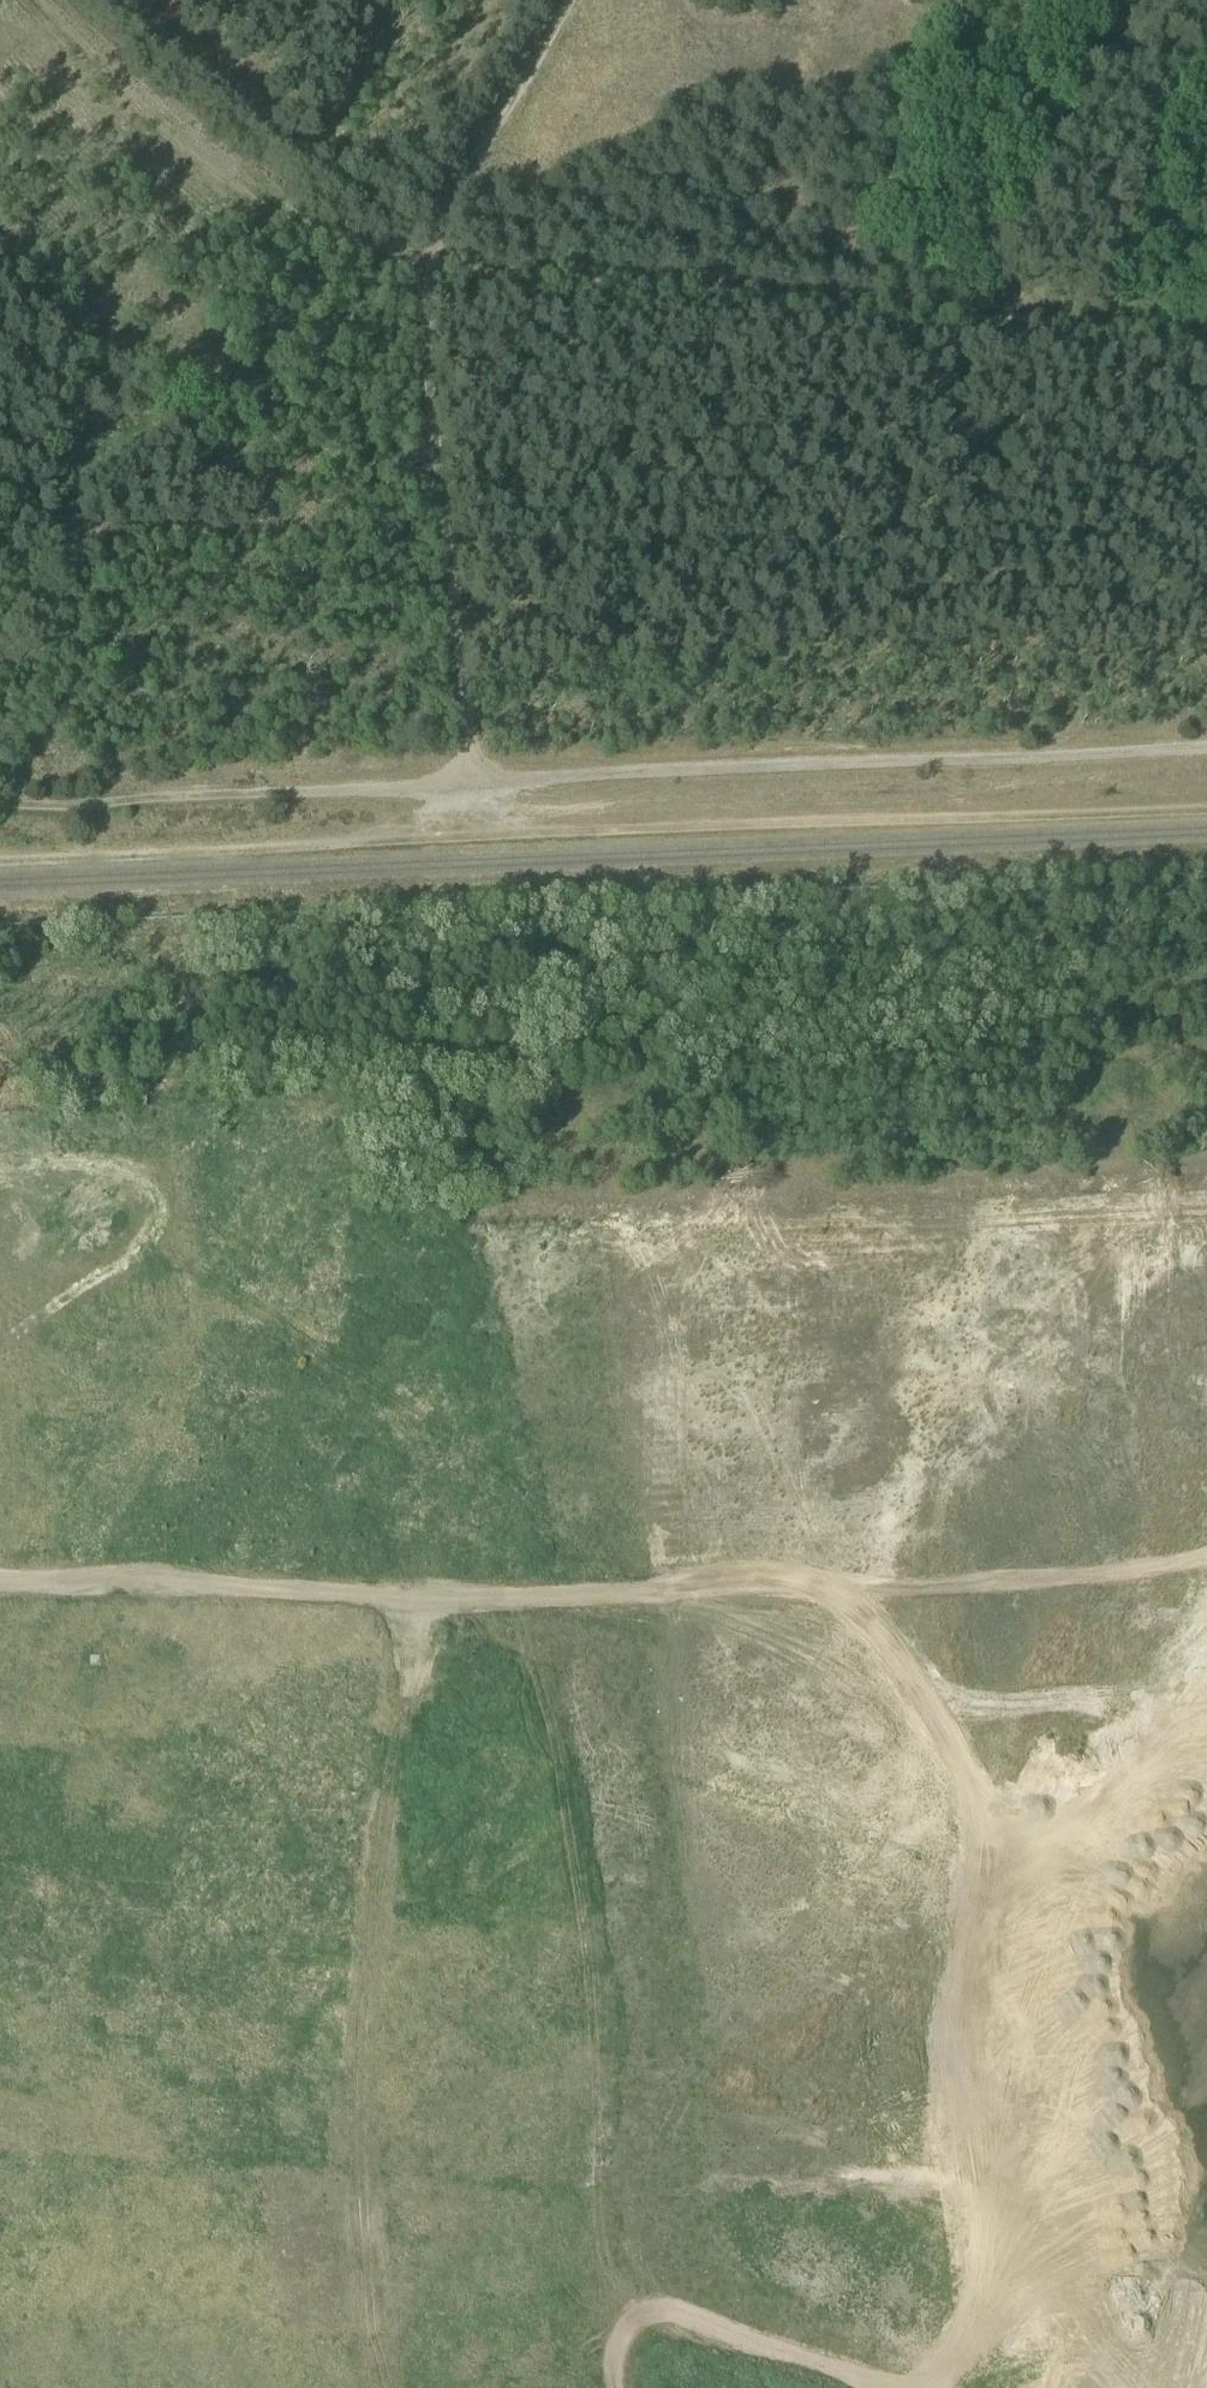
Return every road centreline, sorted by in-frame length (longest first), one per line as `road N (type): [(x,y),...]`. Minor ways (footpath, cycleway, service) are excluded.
road 1 (track): [(0,808),(476,788),(478,732),(429,315),(448,208),(562,0)]
road 2 (track): [(476,788),(1206,741)]

